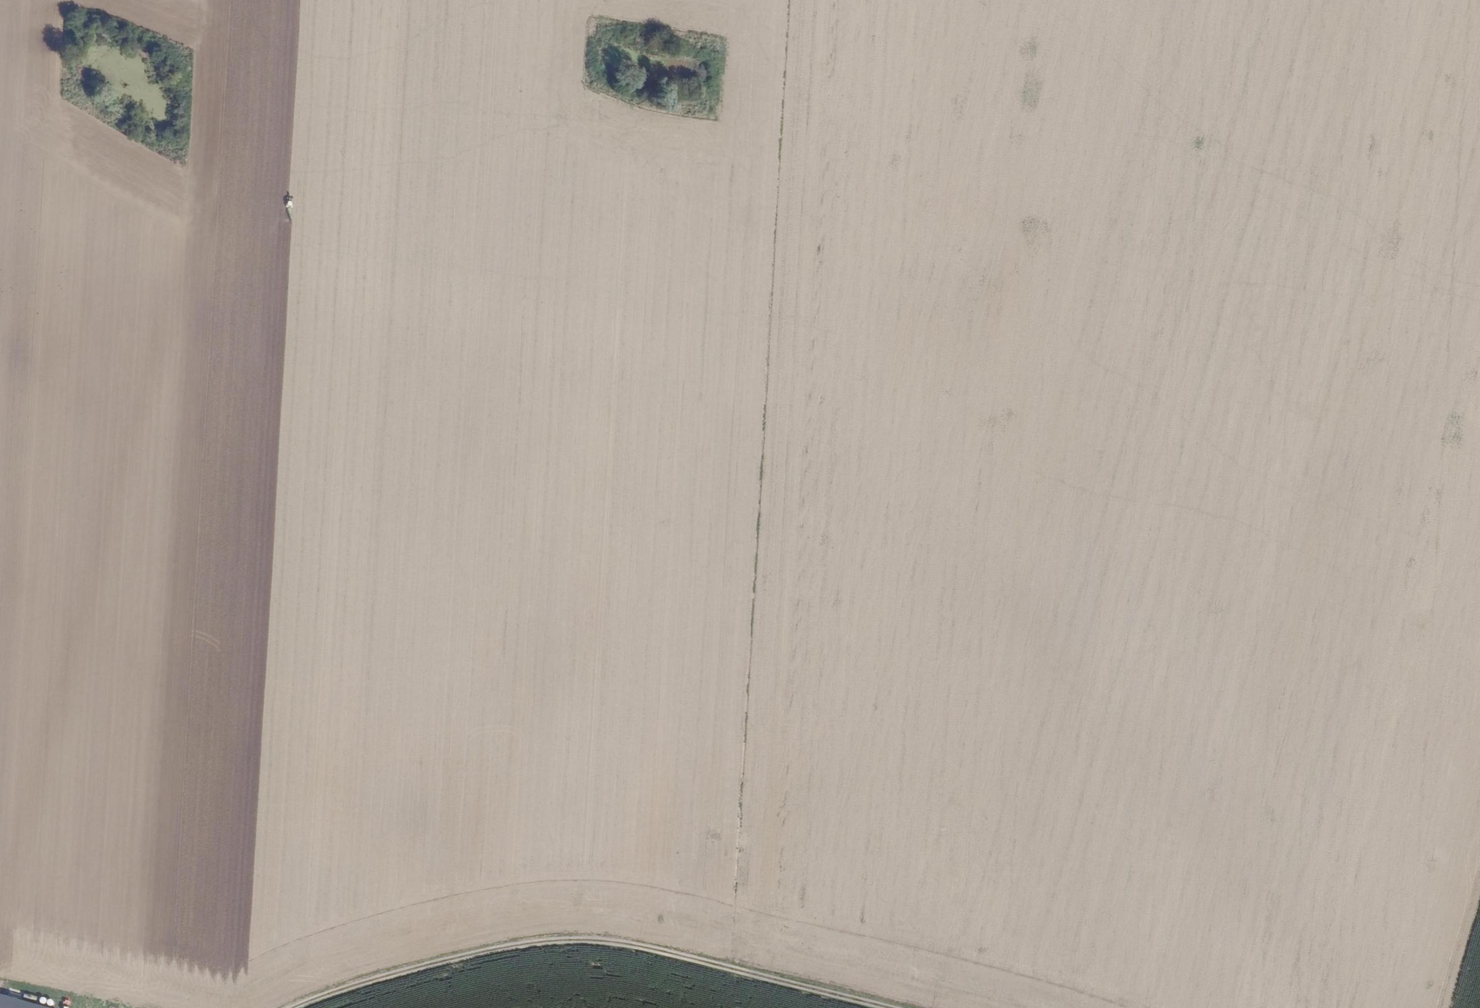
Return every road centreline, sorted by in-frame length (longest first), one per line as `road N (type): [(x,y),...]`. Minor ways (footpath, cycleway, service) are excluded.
road 1 (track): [(306,1007),(358,984),(590,938),(874,1007)]

